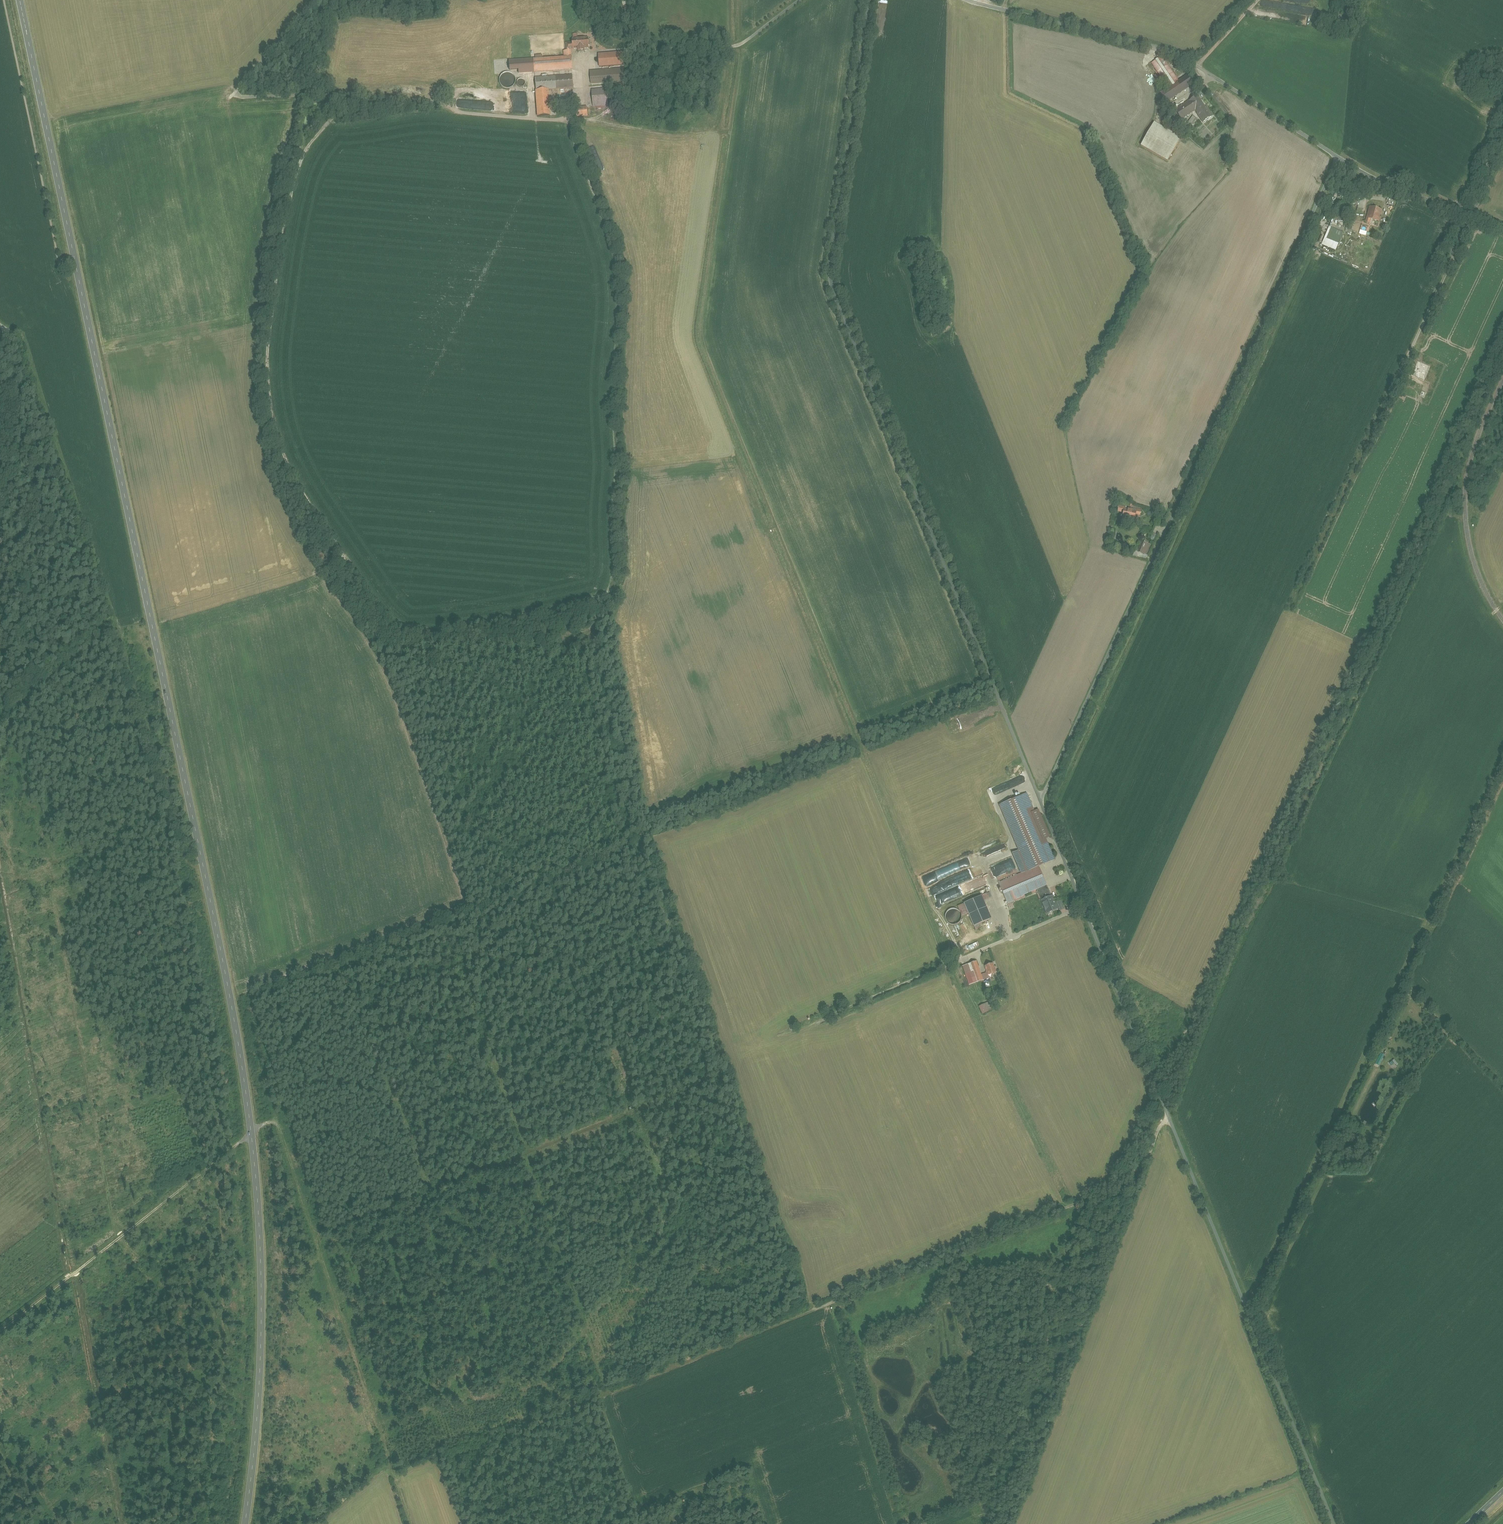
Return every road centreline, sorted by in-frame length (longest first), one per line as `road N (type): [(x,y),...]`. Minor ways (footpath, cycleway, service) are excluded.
road 1 (secondary): [(20,0),(245,1086),(261,1293),(245,1523)]
road 2 (unclassified): [(1041,801),(831,284),(871,0)]
road 3 (track): [(357,95),(315,138),(300,167),(270,336),(272,410),(306,496),(400,631),(522,619),(614,597)]
road 4 (unclassified): [(1334,1523),(1041,801)]
road 5 (unclassified): [(1041,801),(1338,158)]
road 6 (track): [(319,0),(235,95),(451,103),(465,113),(695,130),(709,116),(716,49)]
road 7 (track): [(1169,1116),(1144,1163),(1105,1193),(652,1377)]
road 8 (track): [(1471,215),(1291,604)]
road 9 (unclassified): [(969,0),(1182,57),(1338,158)]
road 10 (track): [(251,1134),(270,1123),(281,1131),(393,1465)]
road 11 (track): [(251,1134),(0,1333)]
road 12 (track): [(815,1024),(1084,907)]
road 13 (track): [(75,1273),(120,1523)]
road 14 (unclassified): [(1338,158),(1400,190),(1502,227)]

